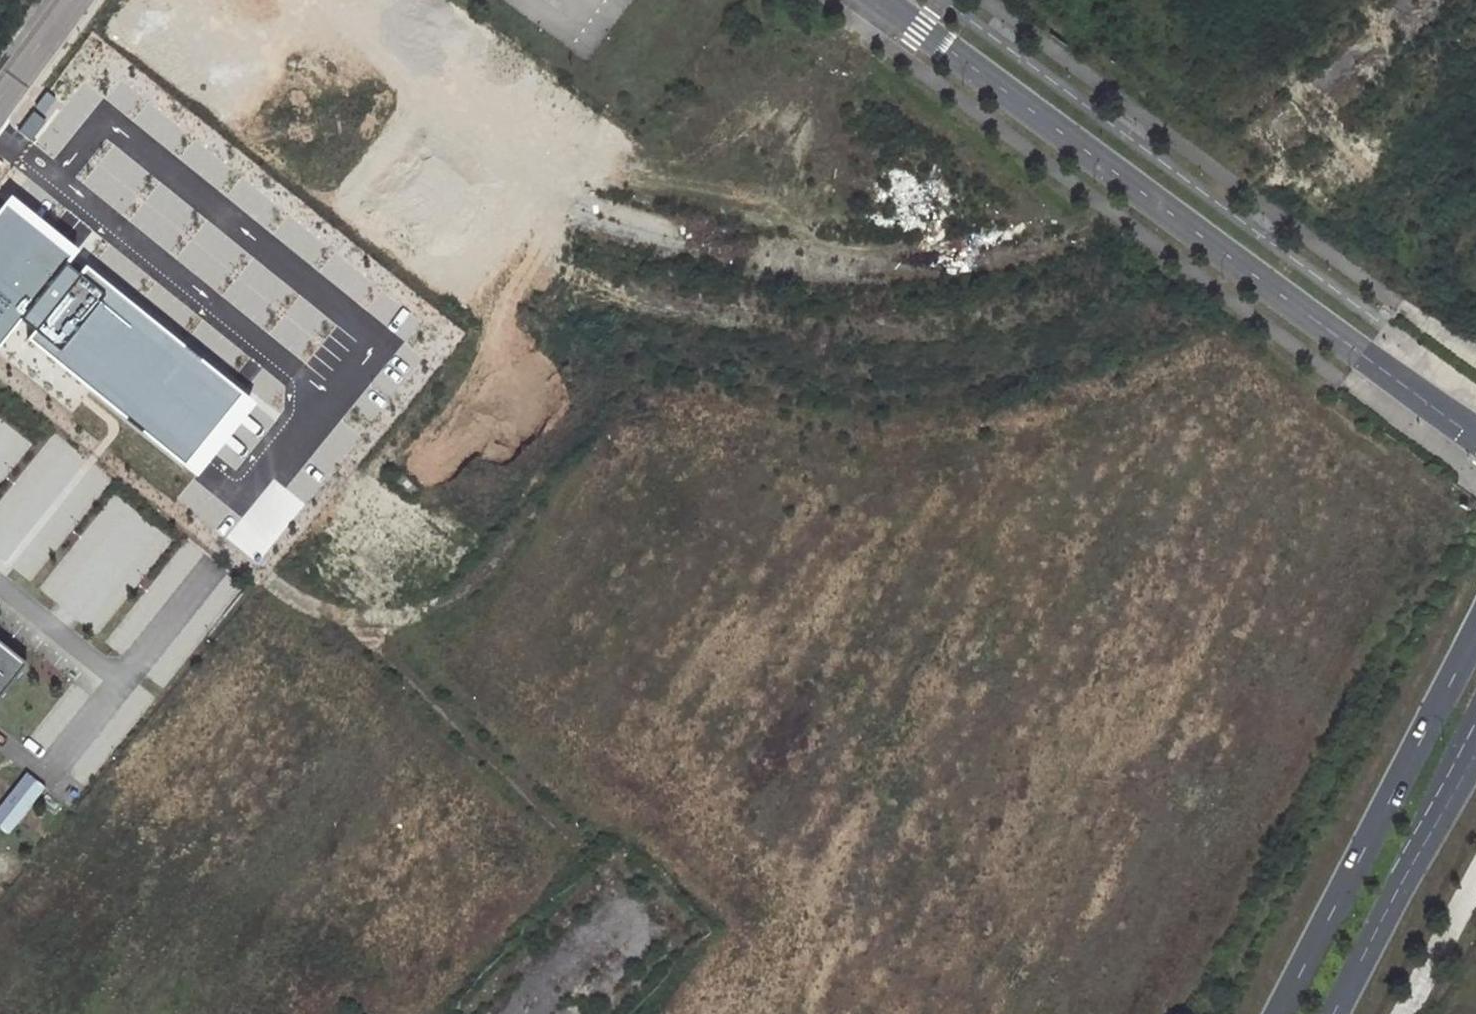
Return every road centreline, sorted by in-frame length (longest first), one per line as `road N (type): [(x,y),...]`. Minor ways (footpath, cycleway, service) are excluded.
road 1 (unclassified): [(882,0),(1475,437)]
road 2 (primary): [(1475,633),(1280,1013)]
road 3 (primary): [(1334,1013),(1475,738)]
road 4 (residential): [(72,0),(0,97)]

